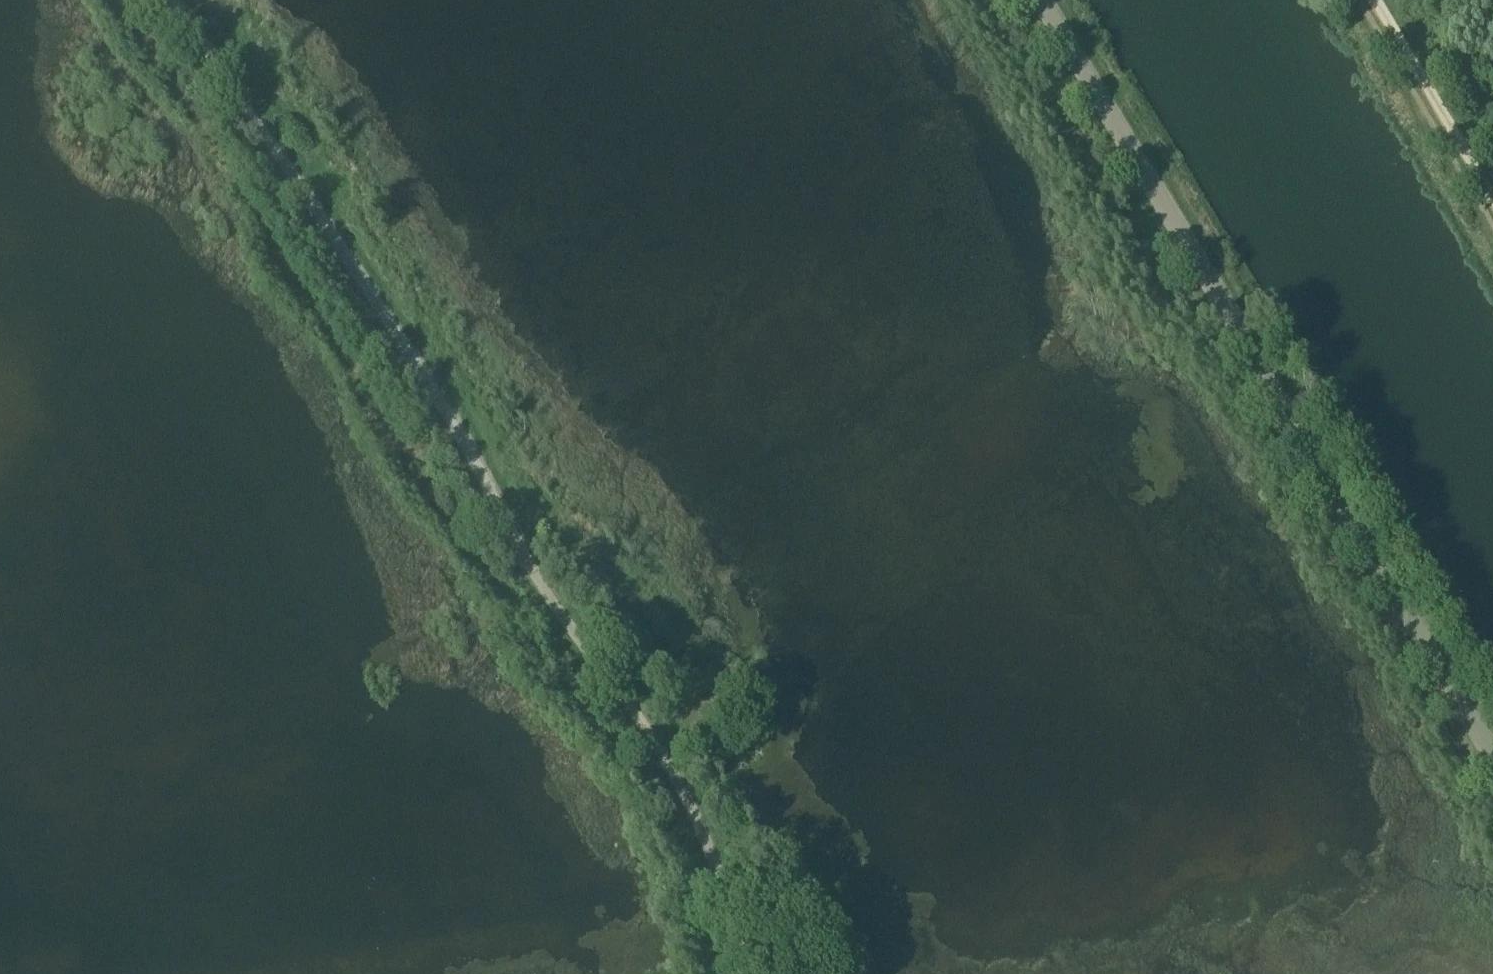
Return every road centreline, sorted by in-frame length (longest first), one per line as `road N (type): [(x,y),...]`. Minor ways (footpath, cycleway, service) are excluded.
road 1 (unclassified): [(739,973),(720,875),(658,756),(162,0)]
road 2 (unclassified): [(1492,787),(1024,0)]
road 3 (track): [(1378,0),(1492,194)]

